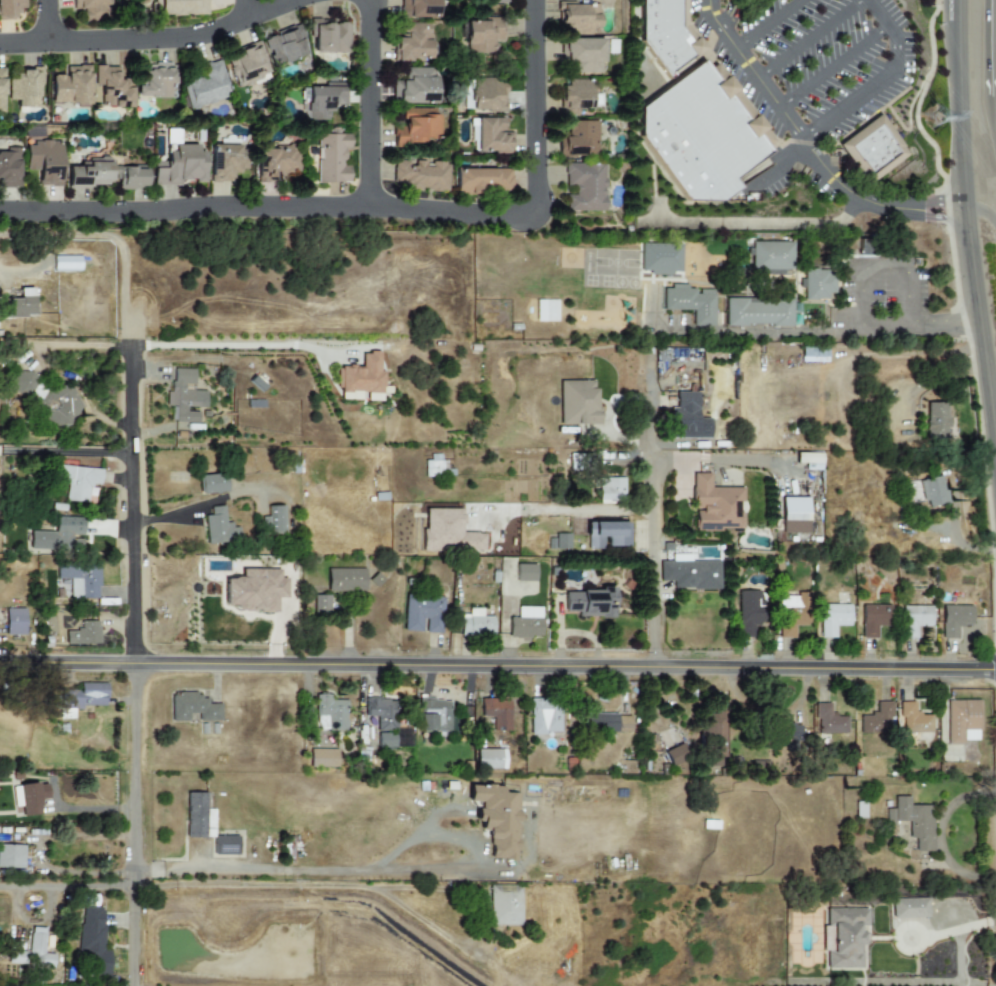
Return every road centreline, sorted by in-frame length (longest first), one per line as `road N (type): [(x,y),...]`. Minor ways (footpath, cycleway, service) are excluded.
road 1 (residential): [(0,661),(995,670)]
road 2 (residential): [(533,0),(535,203),(520,220),(390,207),(0,211)]
road 3 (residential): [(123,283),(135,662),(134,985)]
road 4 (primary): [(957,18),(967,268),(993,506)]
road 5 (residential): [(0,44),(198,35),(287,0)]
road 6 (track): [(975,347),(863,355),(843,368),(850,398),(901,404)]
road 7 (residential): [(371,0),(366,207)]
road 8 (residential): [(657,460),(654,667)]
road 9 (residential): [(134,886),(0,887)]

